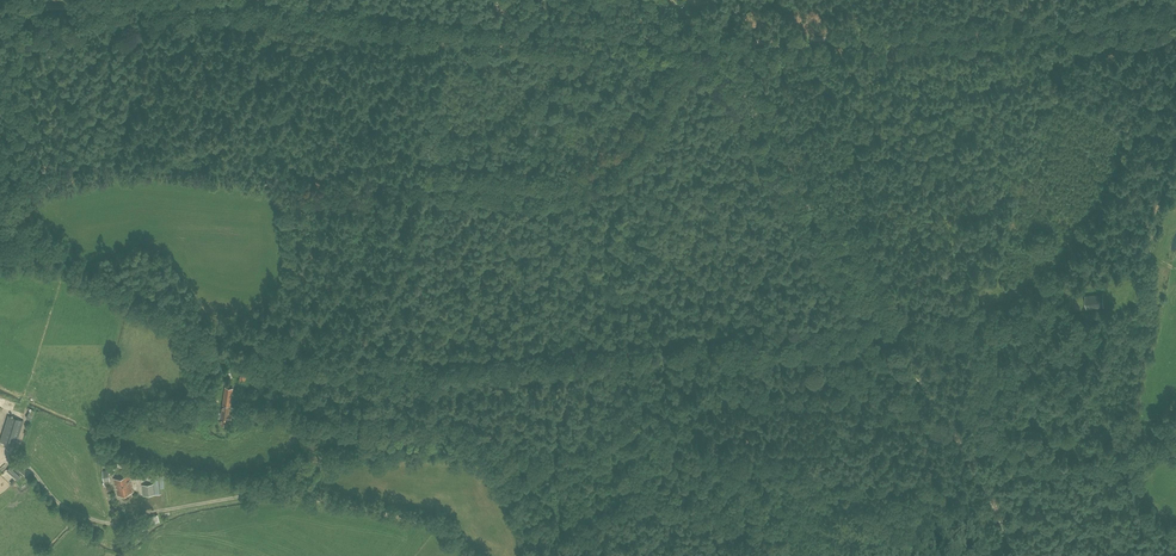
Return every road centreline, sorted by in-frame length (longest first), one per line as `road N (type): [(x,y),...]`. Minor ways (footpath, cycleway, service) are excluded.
road 1 (track): [(706,42),(977,477),(1013,555)]
road 2 (track): [(0,2),(304,1),(526,25)]
road 3 (track): [(720,42),(1175,11)]
road 4 (track): [(466,555),(428,526),(288,494)]
road 5 (track): [(526,25),(706,42)]

